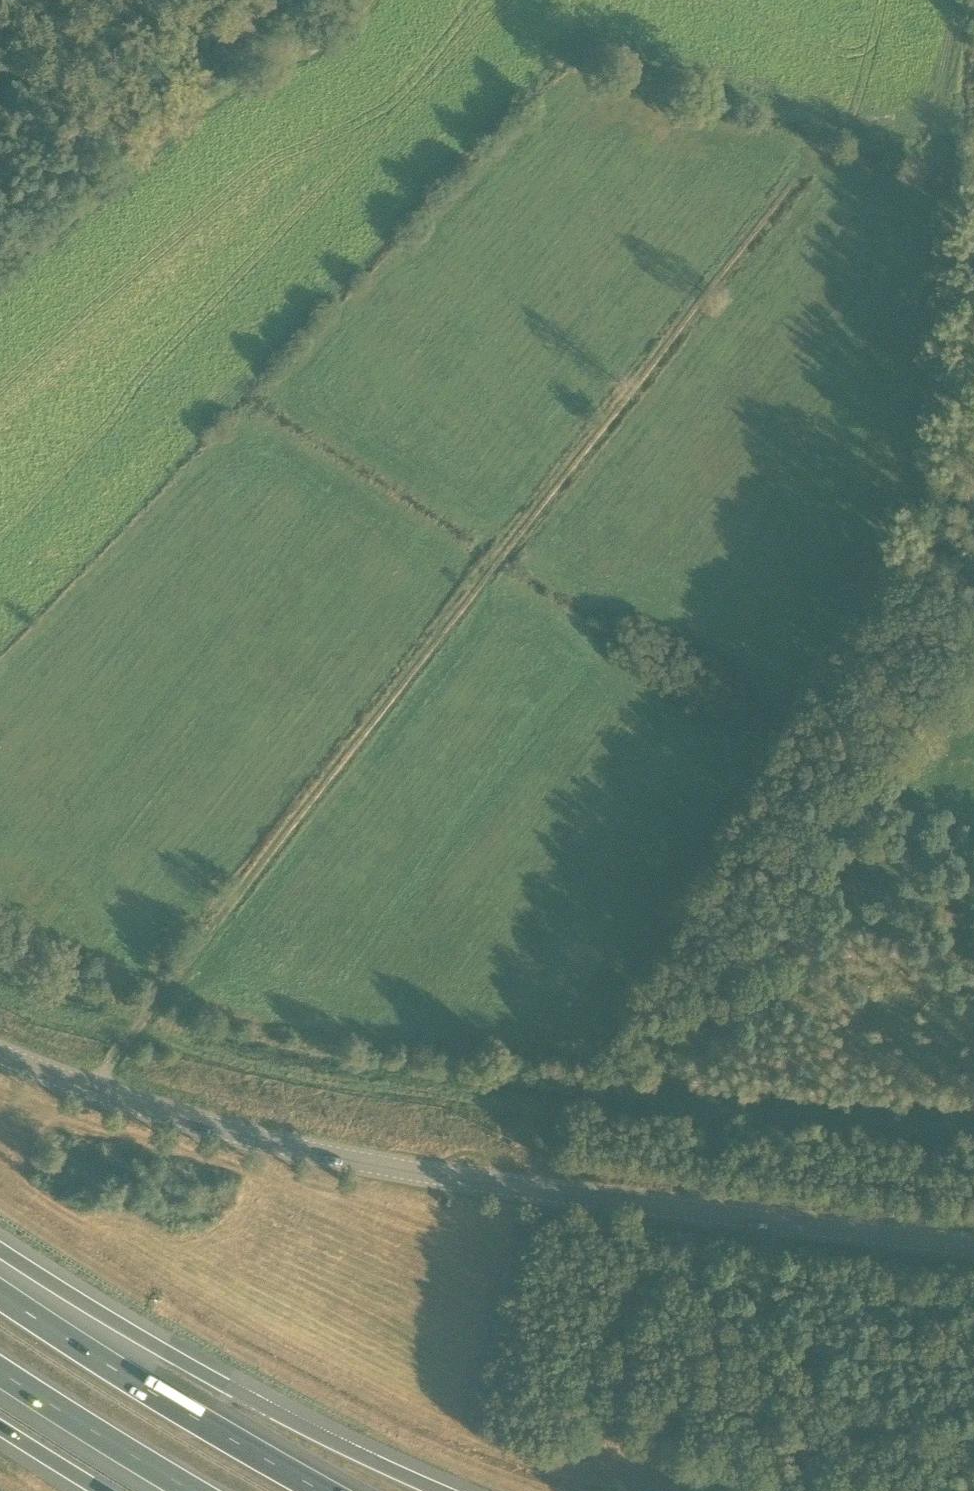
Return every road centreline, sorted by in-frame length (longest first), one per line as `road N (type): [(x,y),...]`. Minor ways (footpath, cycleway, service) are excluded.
road 1 (tertiary): [(973,1244),(449,1181),(183,1118),(0,1051)]
road 2 (motorway): [(443,1490),(265,1405),(0,1248)]
road 3 (motorway): [(326,1490),(0,1290)]
road 4 (motorway): [(0,1372),(189,1490)]
road 5 (motorway): [(0,1427),(102,1490)]

